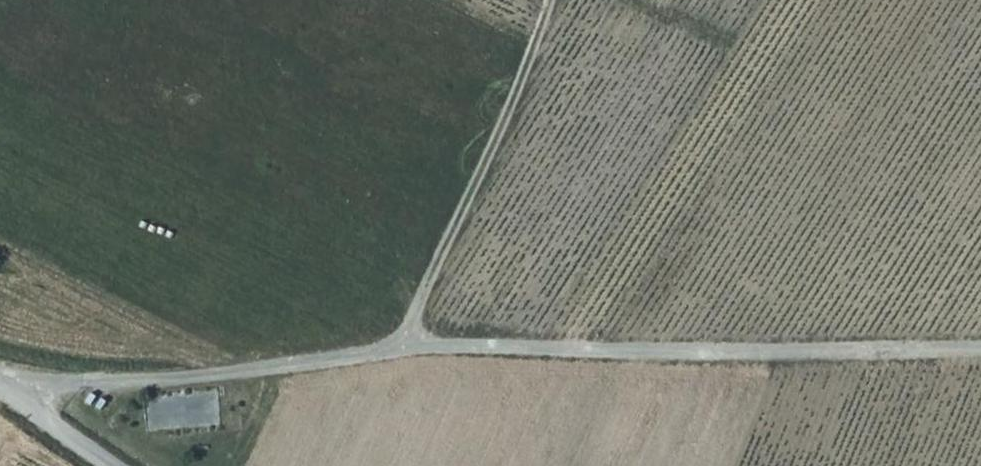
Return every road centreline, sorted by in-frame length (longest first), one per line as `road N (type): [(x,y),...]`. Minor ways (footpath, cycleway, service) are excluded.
road 1 (track): [(403,352),(629,362),(980,353)]
road 2 (track): [(0,390),(95,388),(403,352)]
road 3 (track): [(403,352),(521,82),(546,0)]
road 4 (unclassified): [(0,394),(107,465)]

